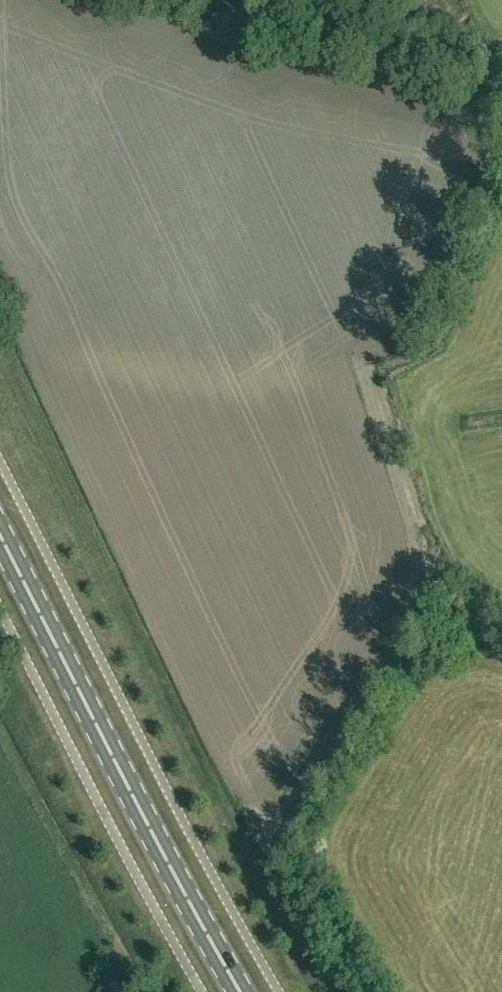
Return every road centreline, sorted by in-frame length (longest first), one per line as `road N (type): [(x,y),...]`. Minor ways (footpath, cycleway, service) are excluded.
road 1 (secondary): [(241,991),(0,536)]

